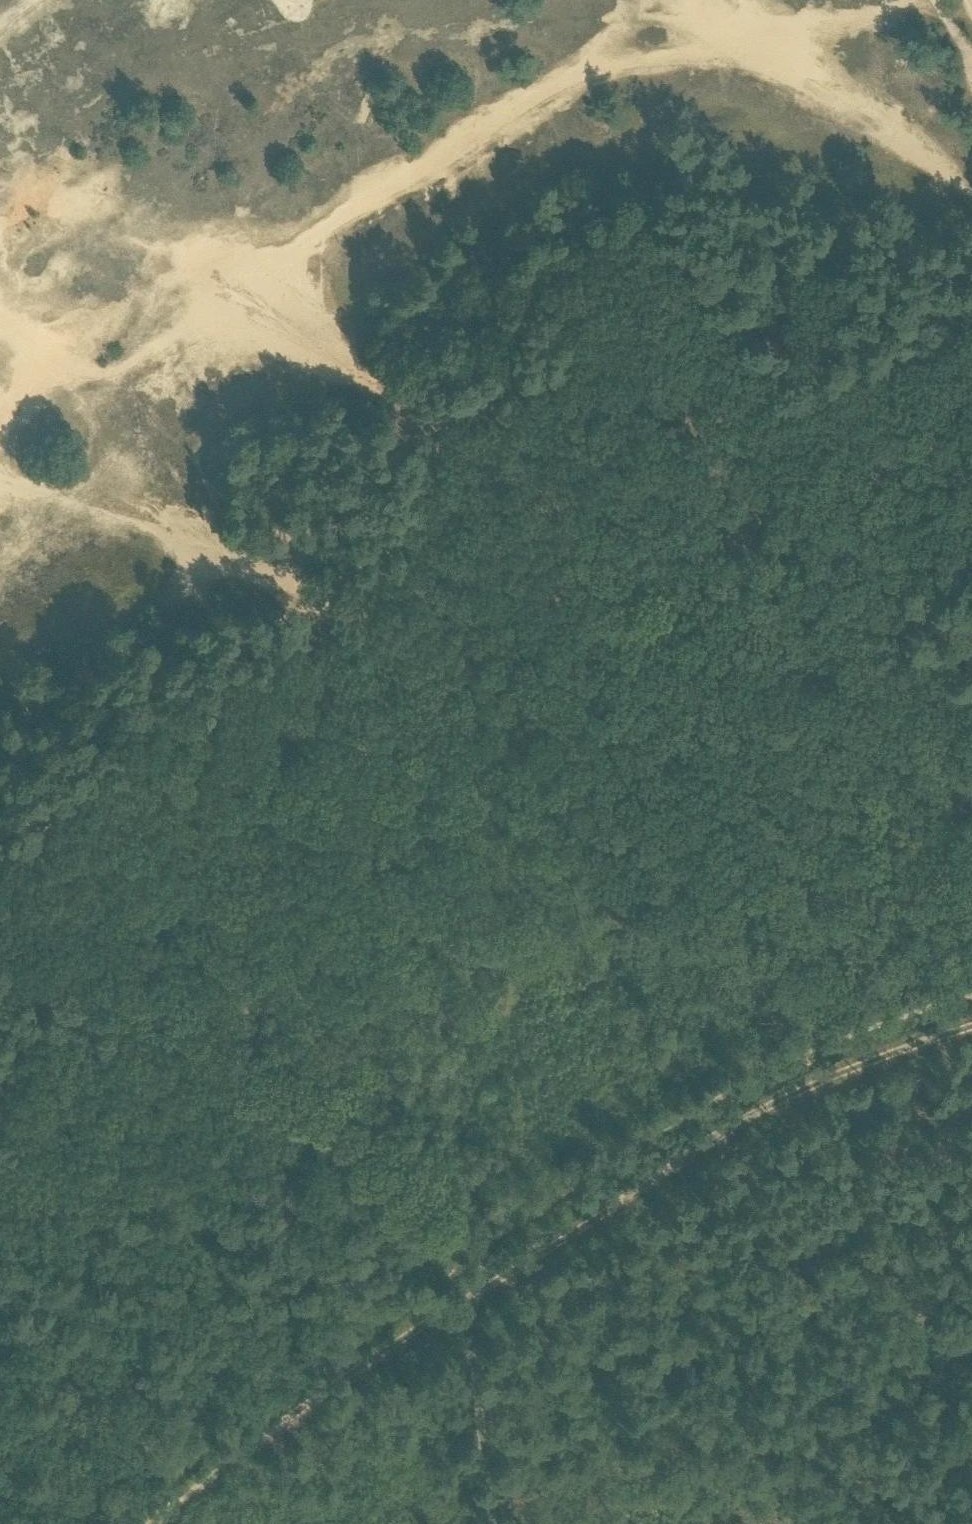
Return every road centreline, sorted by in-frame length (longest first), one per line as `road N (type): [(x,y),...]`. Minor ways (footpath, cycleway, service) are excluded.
road 1 (track): [(52,366),(238,285),(626,48),(695,33),(864,19),(916,0)]
road 2 (track): [(971,1035),(774,1109),(480,1294),(505,1523)]
road 3 (track): [(971,997),(784,1058),(471,1253)]
road 4 (track): [(0,992),(96,1008),(176,1039),(287,1102)]
road 5 (track): [(287,1102),(471,1253)]

